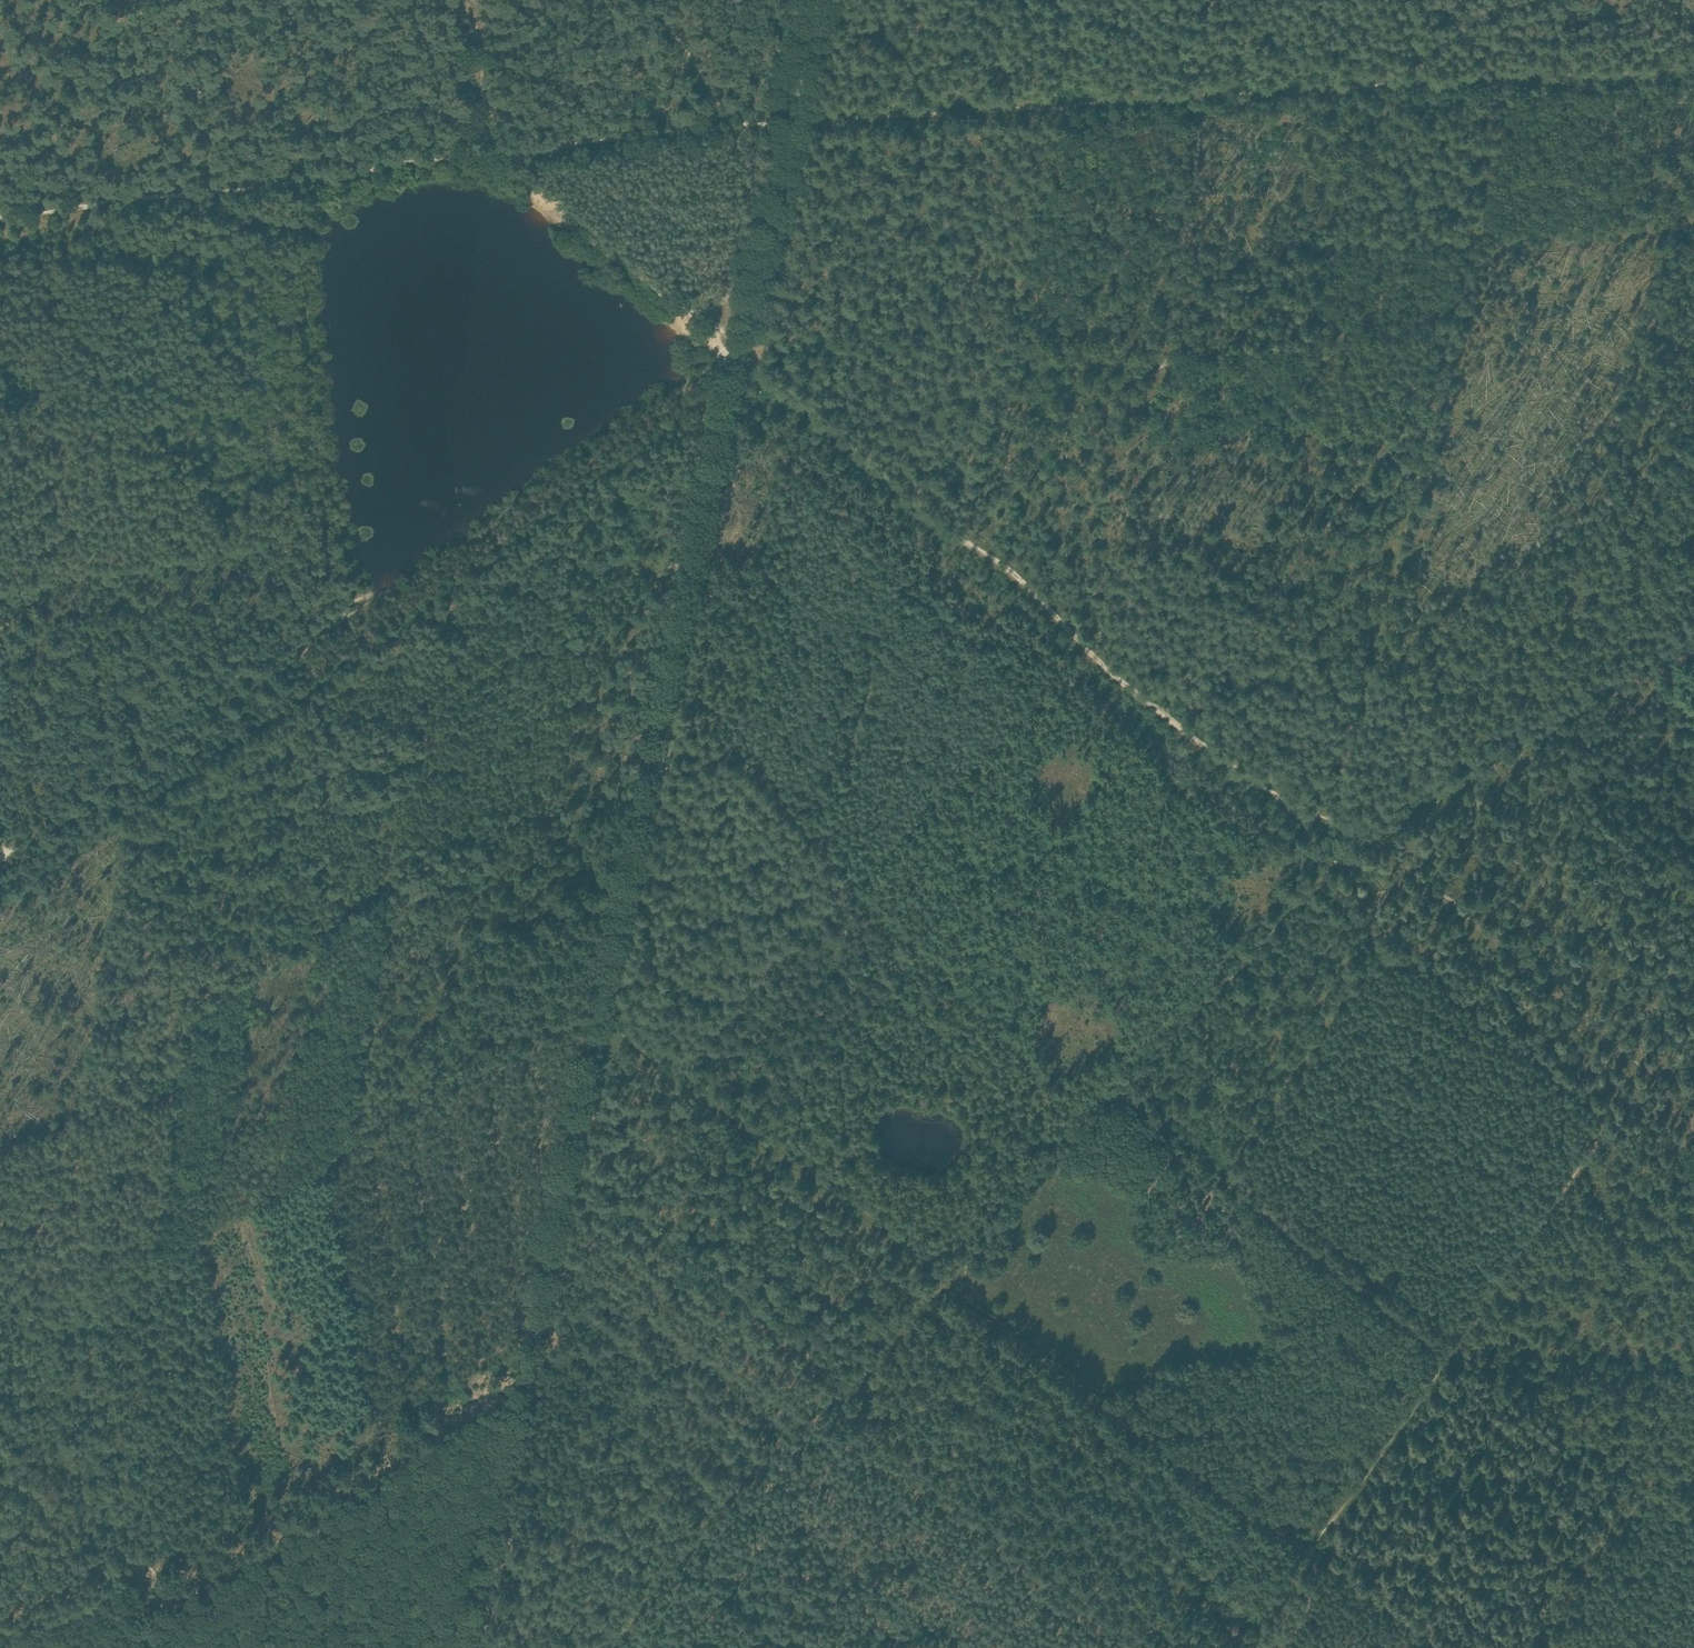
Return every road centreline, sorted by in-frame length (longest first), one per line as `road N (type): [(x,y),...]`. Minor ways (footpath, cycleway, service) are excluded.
road 1 (track): [(479,1647),(817,0)]
road 2 (track): [(1453,244),(1464,247),(1469,267),(1323,814),(1334,822),(1345,856)]
road 3 (track): [(1693,70),(1144,100)]
road 4 (track): [(488,153),(0,220)]
road 5 (track): [(1144,100),(730,123)]
road 6 (track): [(730,123),(488,153)]

